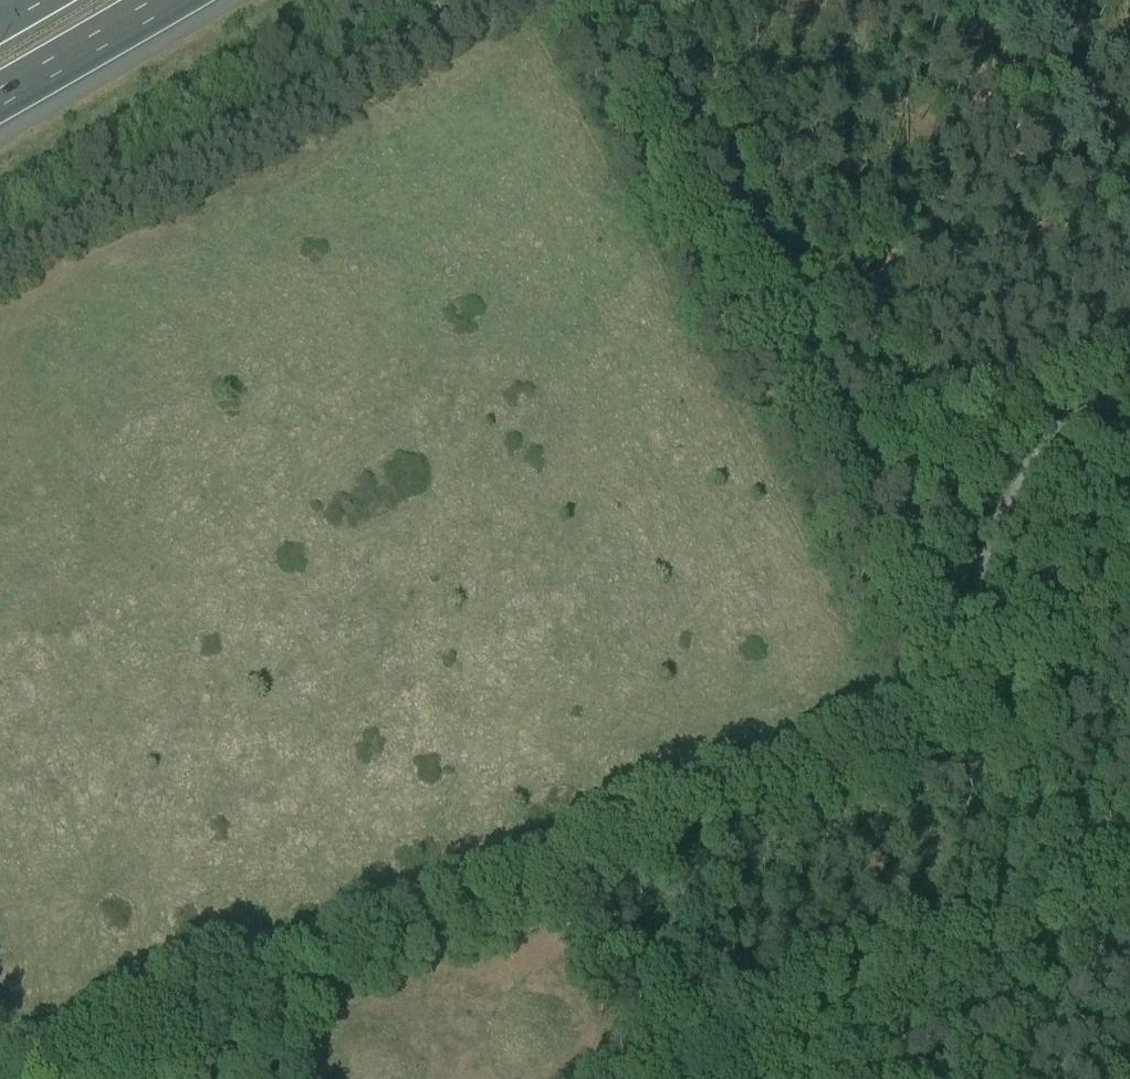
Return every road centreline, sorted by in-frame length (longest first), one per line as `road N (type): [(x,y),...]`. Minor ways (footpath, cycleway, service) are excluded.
road 1 (track): [(1129,629),(1081,695),(1057,759),(1112,881),(1112,904),(1027,1078)]
road 2 (motorway): [(0,100),(177,0)]

